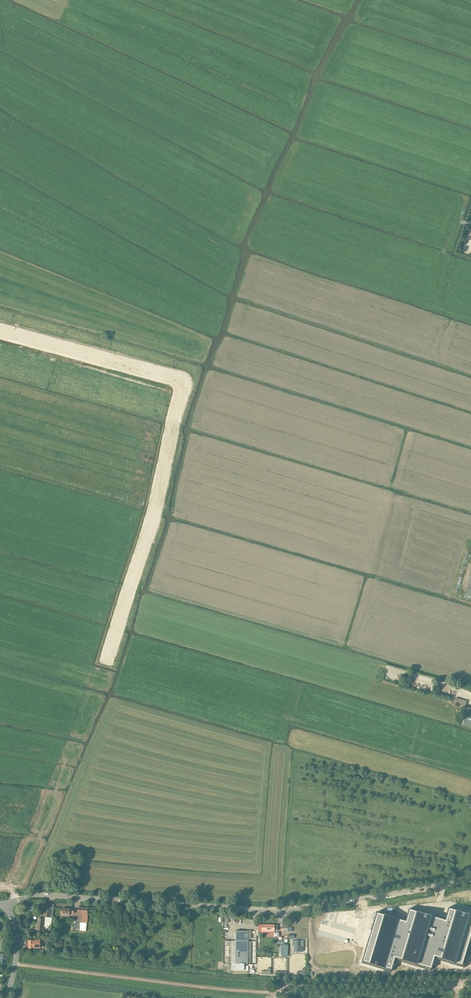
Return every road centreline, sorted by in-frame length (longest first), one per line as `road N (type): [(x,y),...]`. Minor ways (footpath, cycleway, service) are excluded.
road 1 (unclassified): [(107,663),(152,524),(183,384),(0,331)]
road 2 (tertiary): [(6,904),(41,894),(279,910),(470,878)]
road 3 (unclassified): [(272,997),(282,986),(470,980)]

